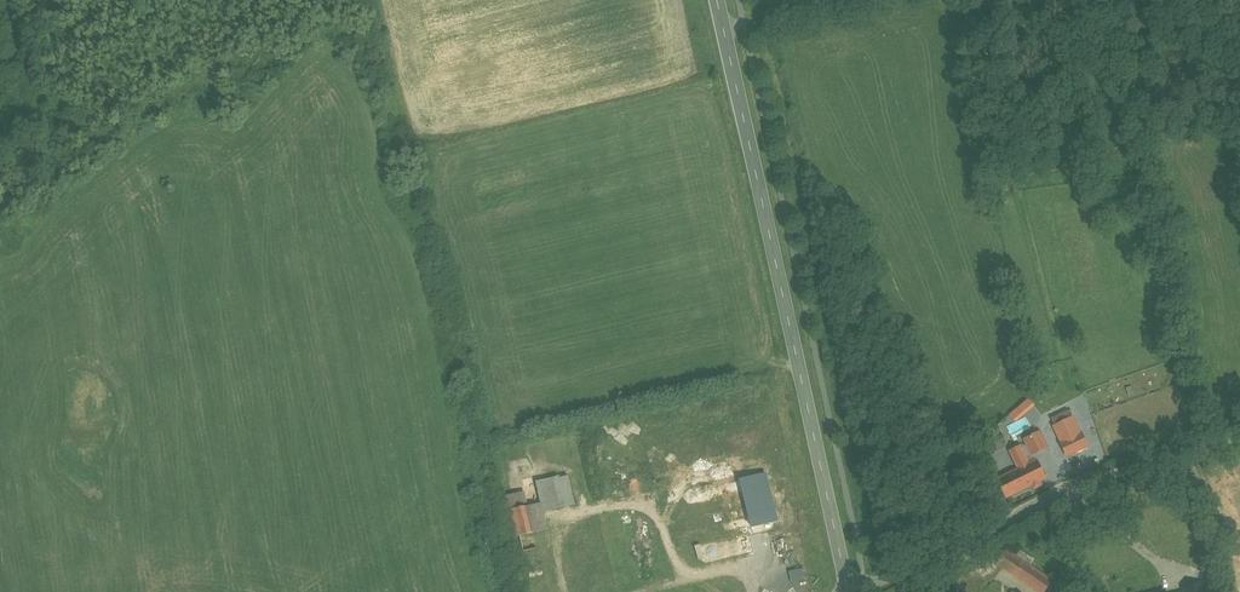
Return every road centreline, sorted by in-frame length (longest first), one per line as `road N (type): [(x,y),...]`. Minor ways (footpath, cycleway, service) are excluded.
road 1 (secondary): [(850,591),(718,0)]
road 2 (unclassified): [(1239,436),(1059,491),(855,591)]

